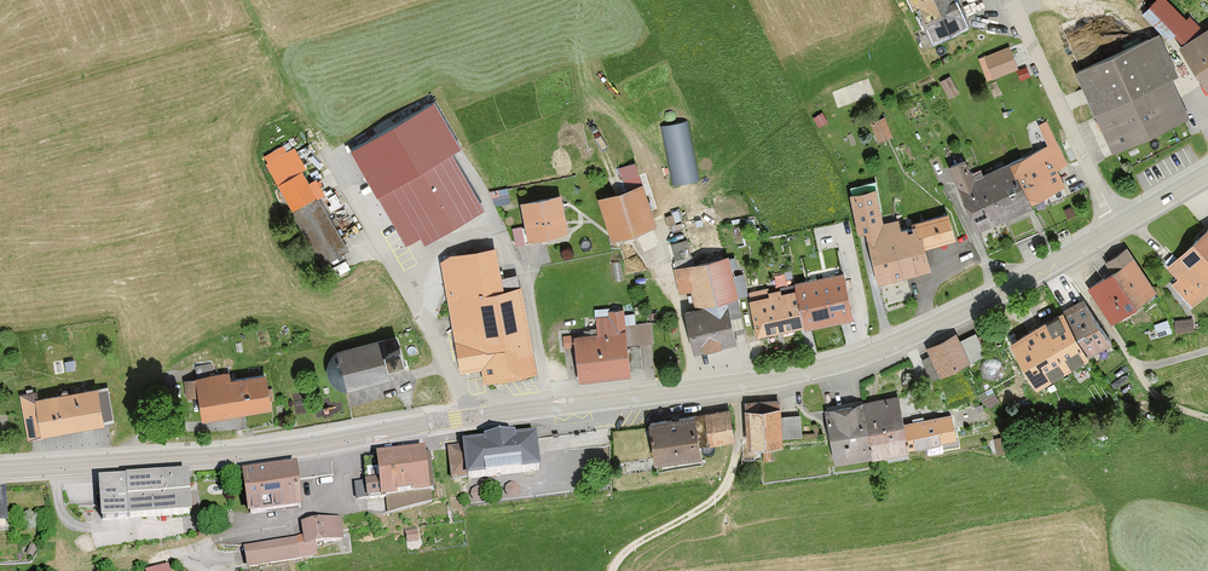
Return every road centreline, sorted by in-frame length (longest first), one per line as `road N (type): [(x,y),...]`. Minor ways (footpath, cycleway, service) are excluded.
road 1 (secondary): [(0,470),(275,451),(772,378),(891,345),(1119,226)]
road 2 (residential): [(1119,226),(1015,0)]
road 3 (track): [(614,570),(634,546),(721,496),(740,447)]
road 4 (track): [(1018,7),(1111,7),(1173,50)]

